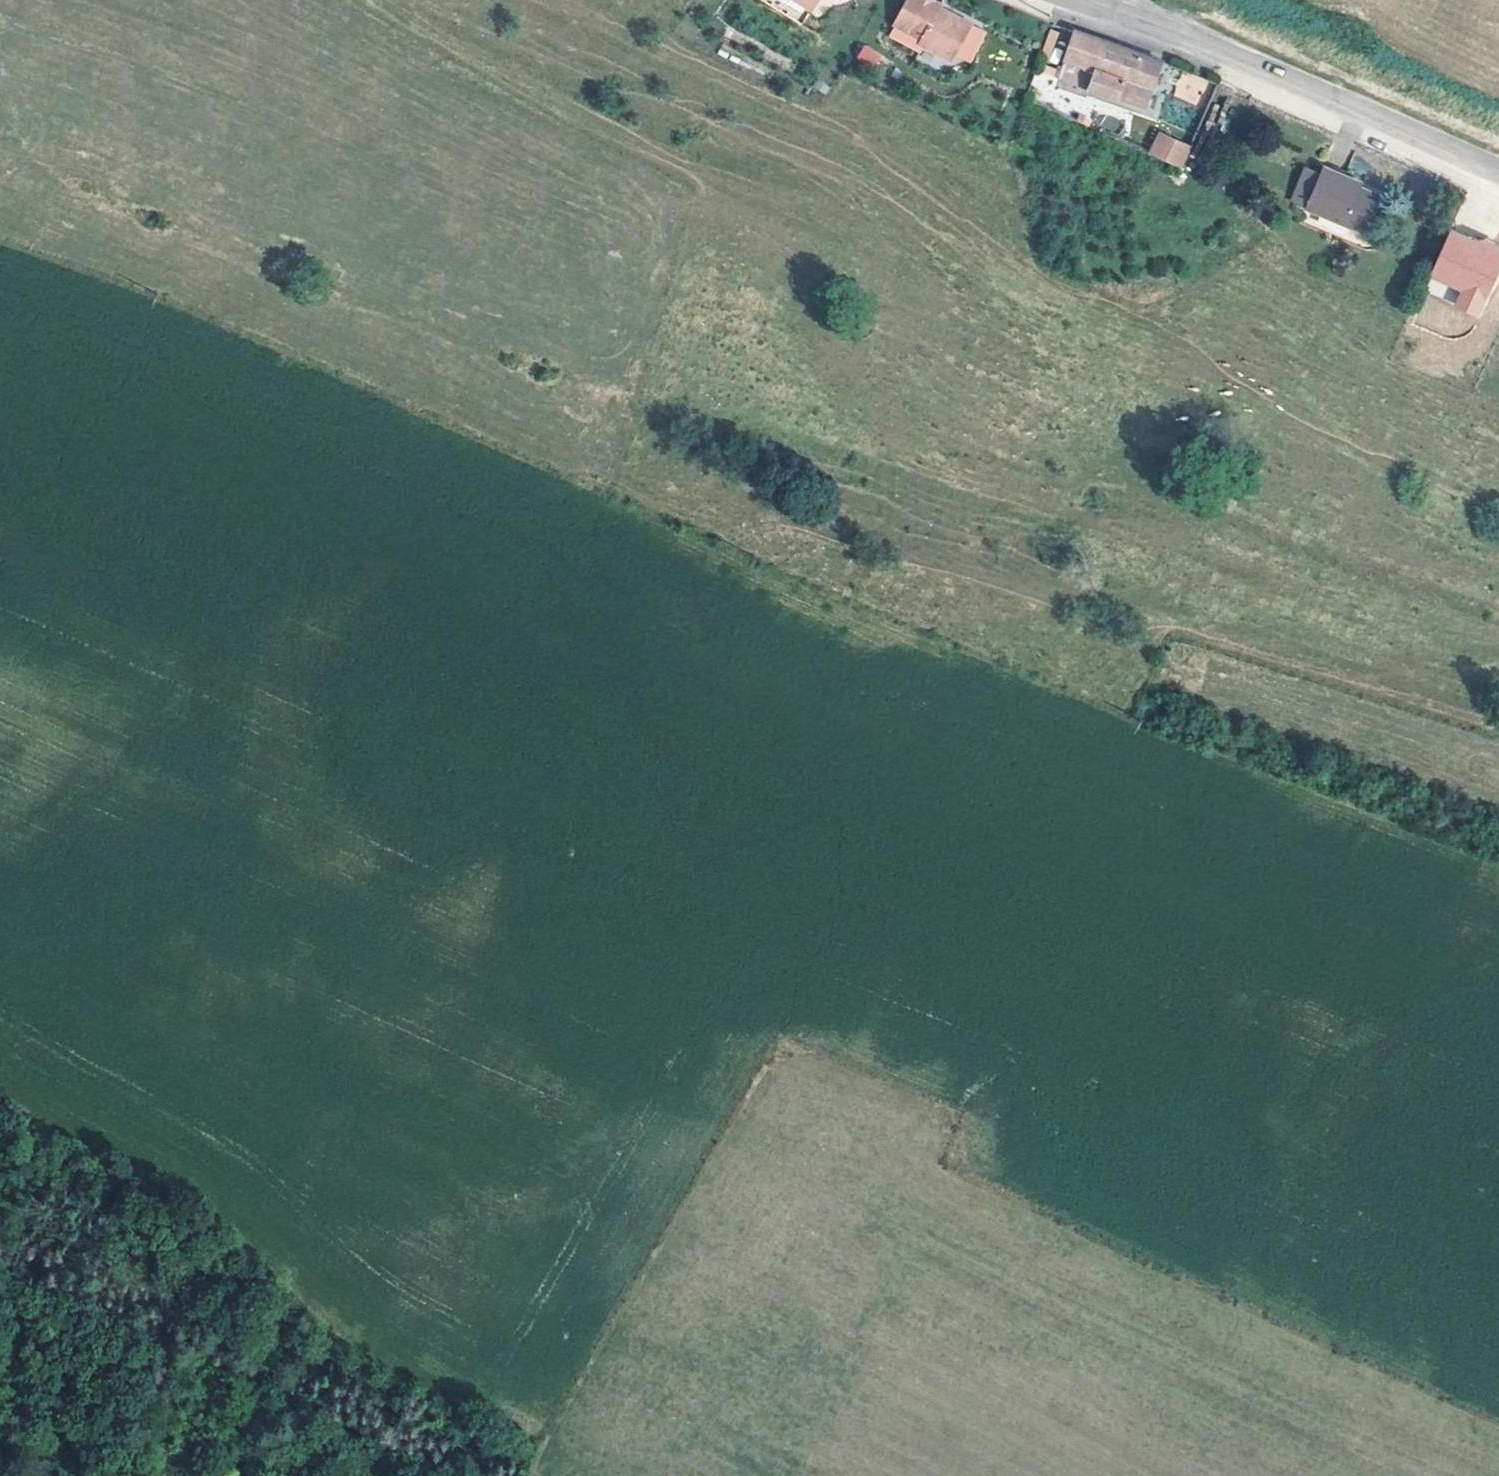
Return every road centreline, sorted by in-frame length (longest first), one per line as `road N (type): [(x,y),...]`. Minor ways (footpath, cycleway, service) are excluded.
road 1 (secondary): [(1498,171),(1346,102),(1074,0)]

